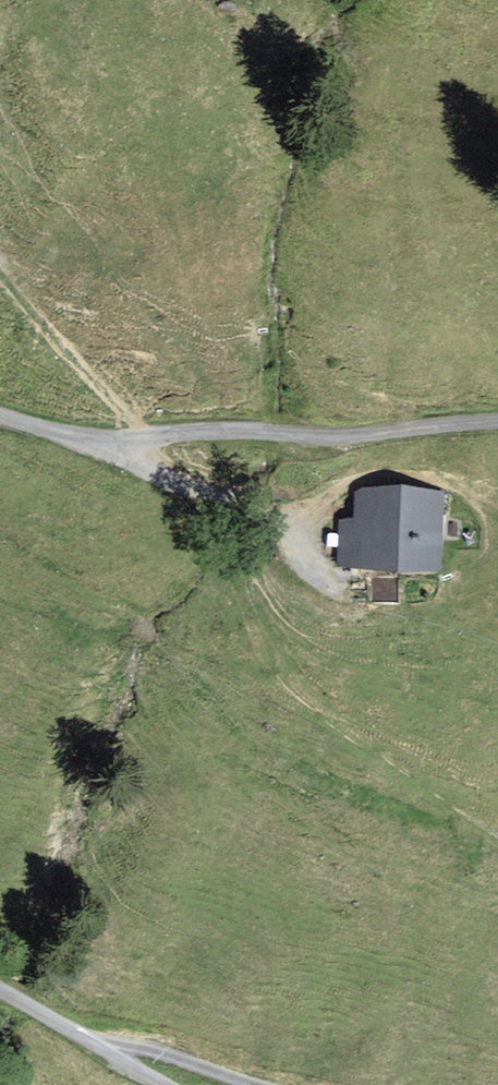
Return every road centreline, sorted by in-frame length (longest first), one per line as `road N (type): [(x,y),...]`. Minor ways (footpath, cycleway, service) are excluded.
road 1 (track): [(125,440),(149,475),(221,504),(263,673),(331,742),(497,837)]
road 2 (unclassified): [(497,423),(307,439),(110,440),(0,418)]
road 3 (unclassified): [(0,1004),(154,1084)]

